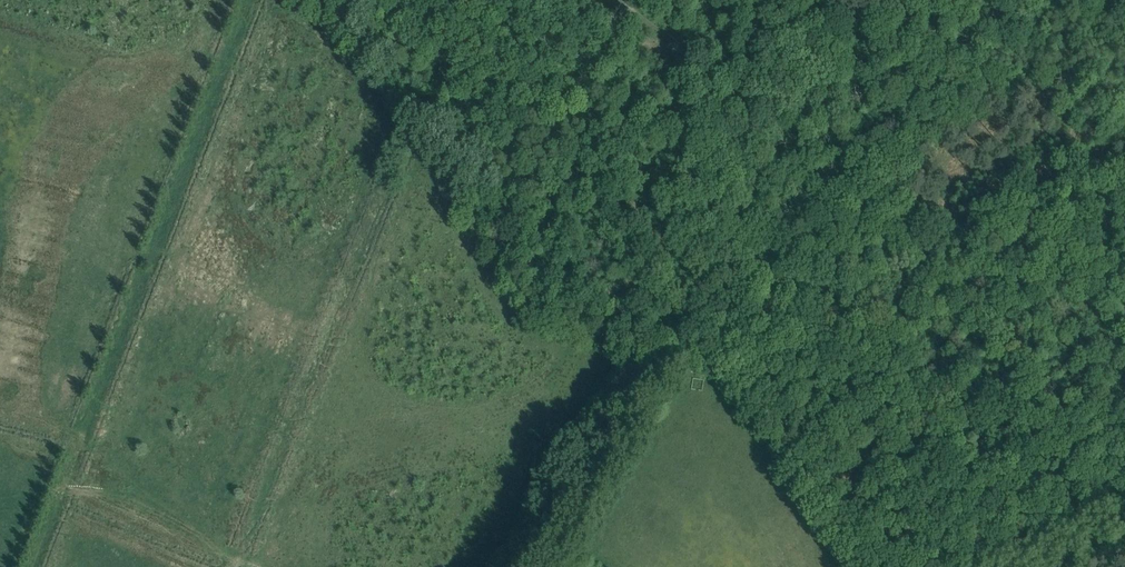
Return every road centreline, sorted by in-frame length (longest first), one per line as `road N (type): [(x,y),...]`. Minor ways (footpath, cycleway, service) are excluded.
road 1 (track): [(689,343),(546,566)]

